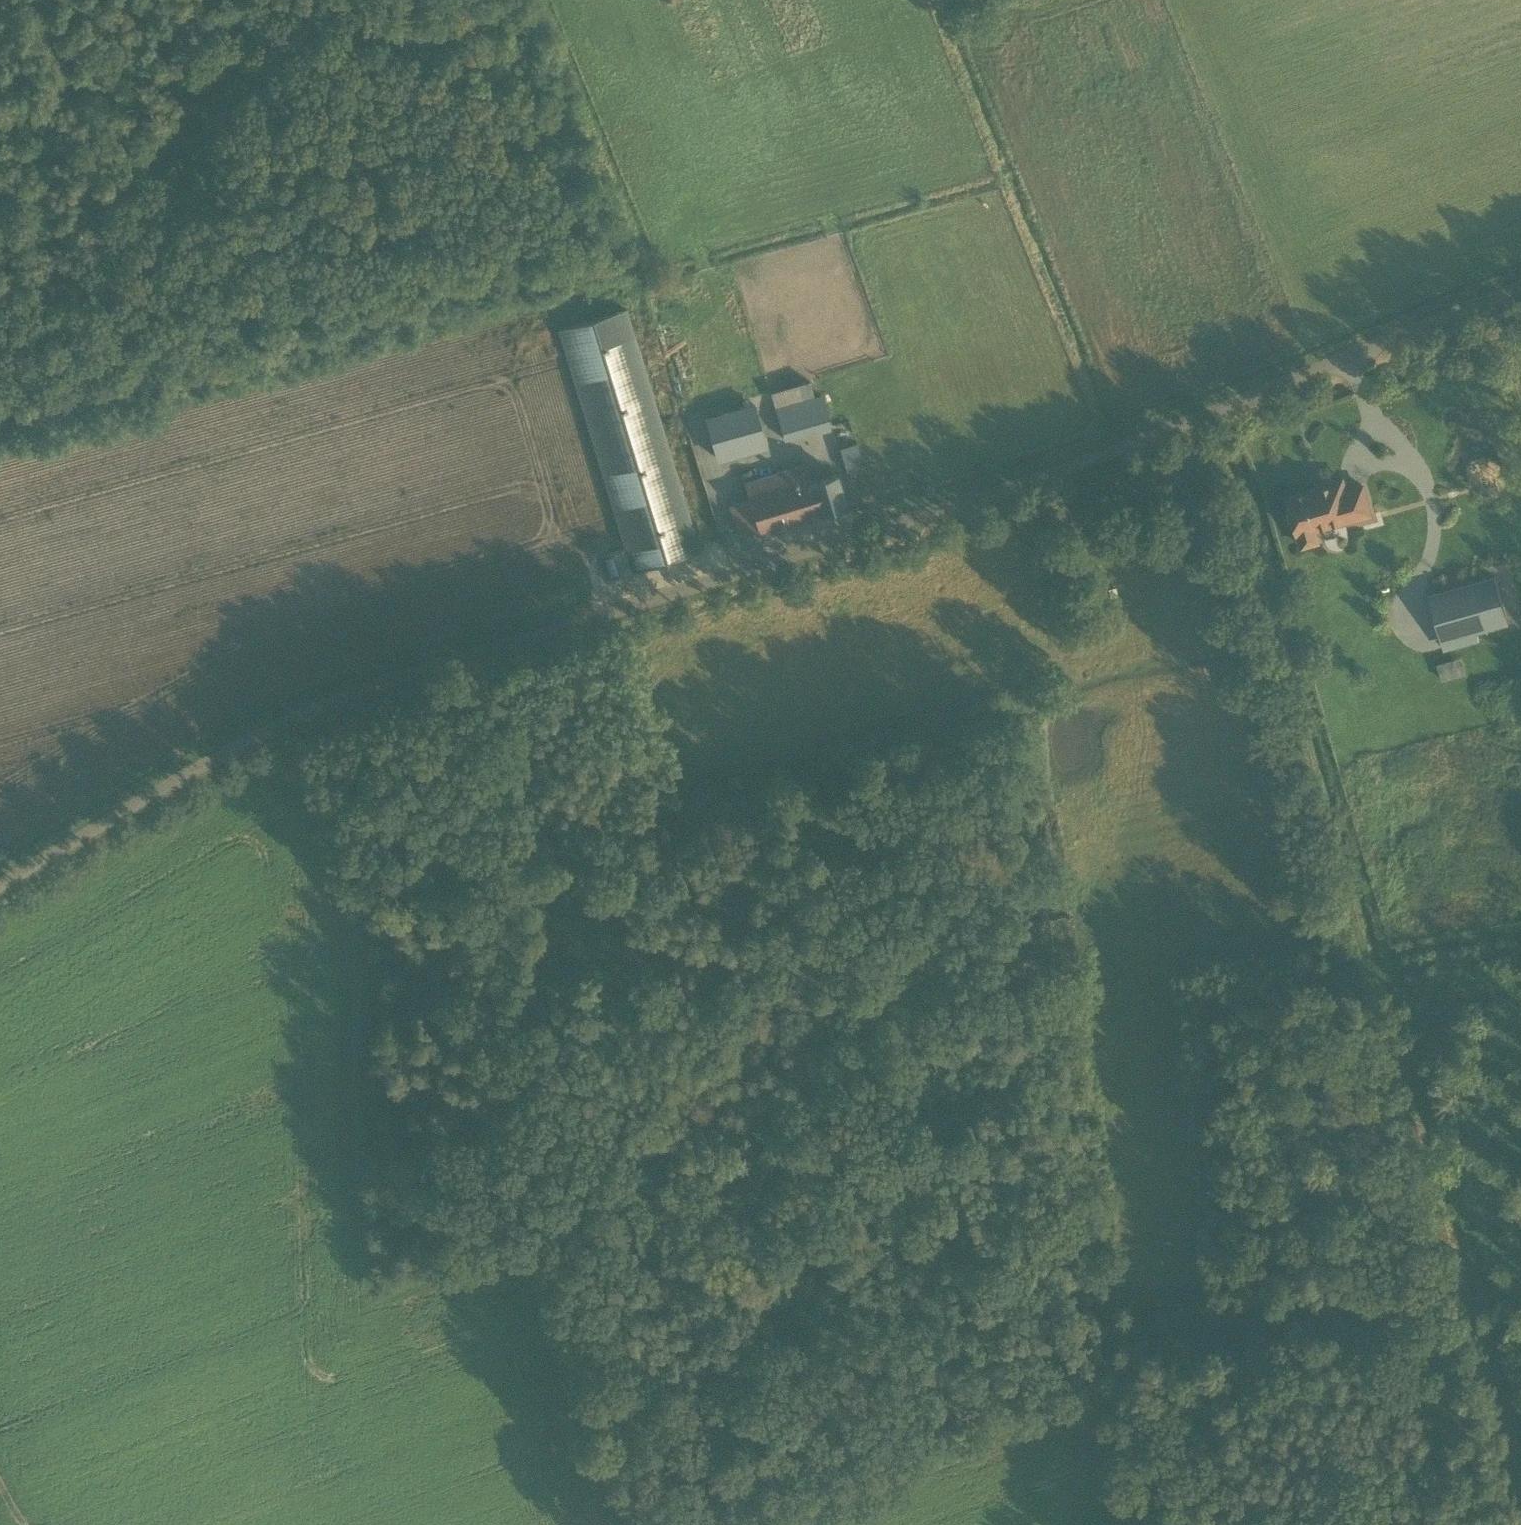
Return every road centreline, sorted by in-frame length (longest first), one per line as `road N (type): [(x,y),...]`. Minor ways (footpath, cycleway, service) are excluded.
road 1 (unclassified): [(0,883),(234,743),(426,665),(961,506),(1520,287)]

